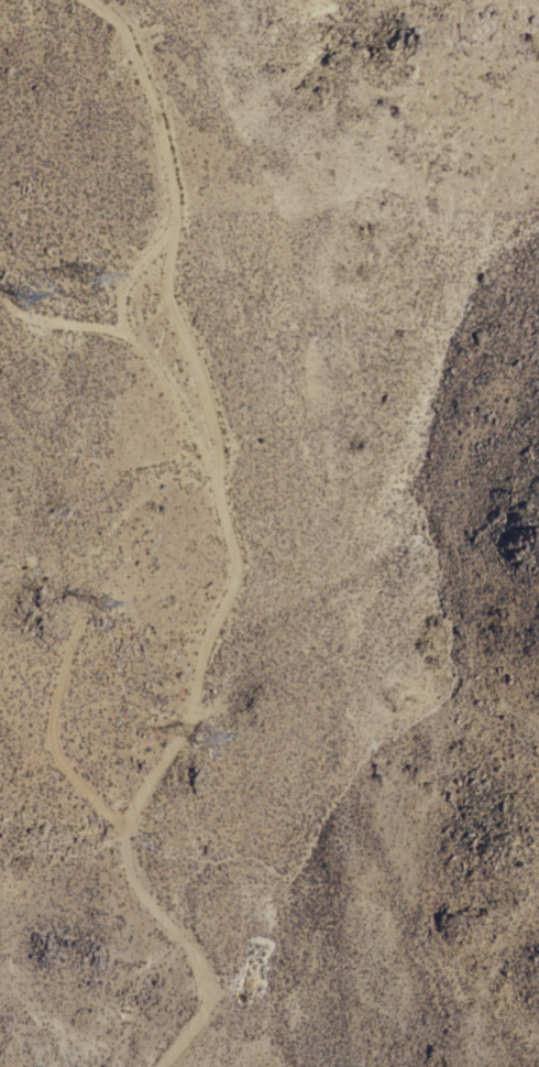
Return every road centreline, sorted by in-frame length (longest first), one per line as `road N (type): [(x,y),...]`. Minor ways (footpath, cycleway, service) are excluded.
road 1 (track): [(158,1066),(194,1022),(196,983),(125,877),(114,824),(187,718),(222,570),(191,383),(158,302),(163,231),(150,139),(112,26),(79,0)]
road 2 (track): [(206,475),(114,318),(117,287),(163,231)]
road 3 (track): [(114,824),(73,791),(51,756),(43,720),(73,627)]

